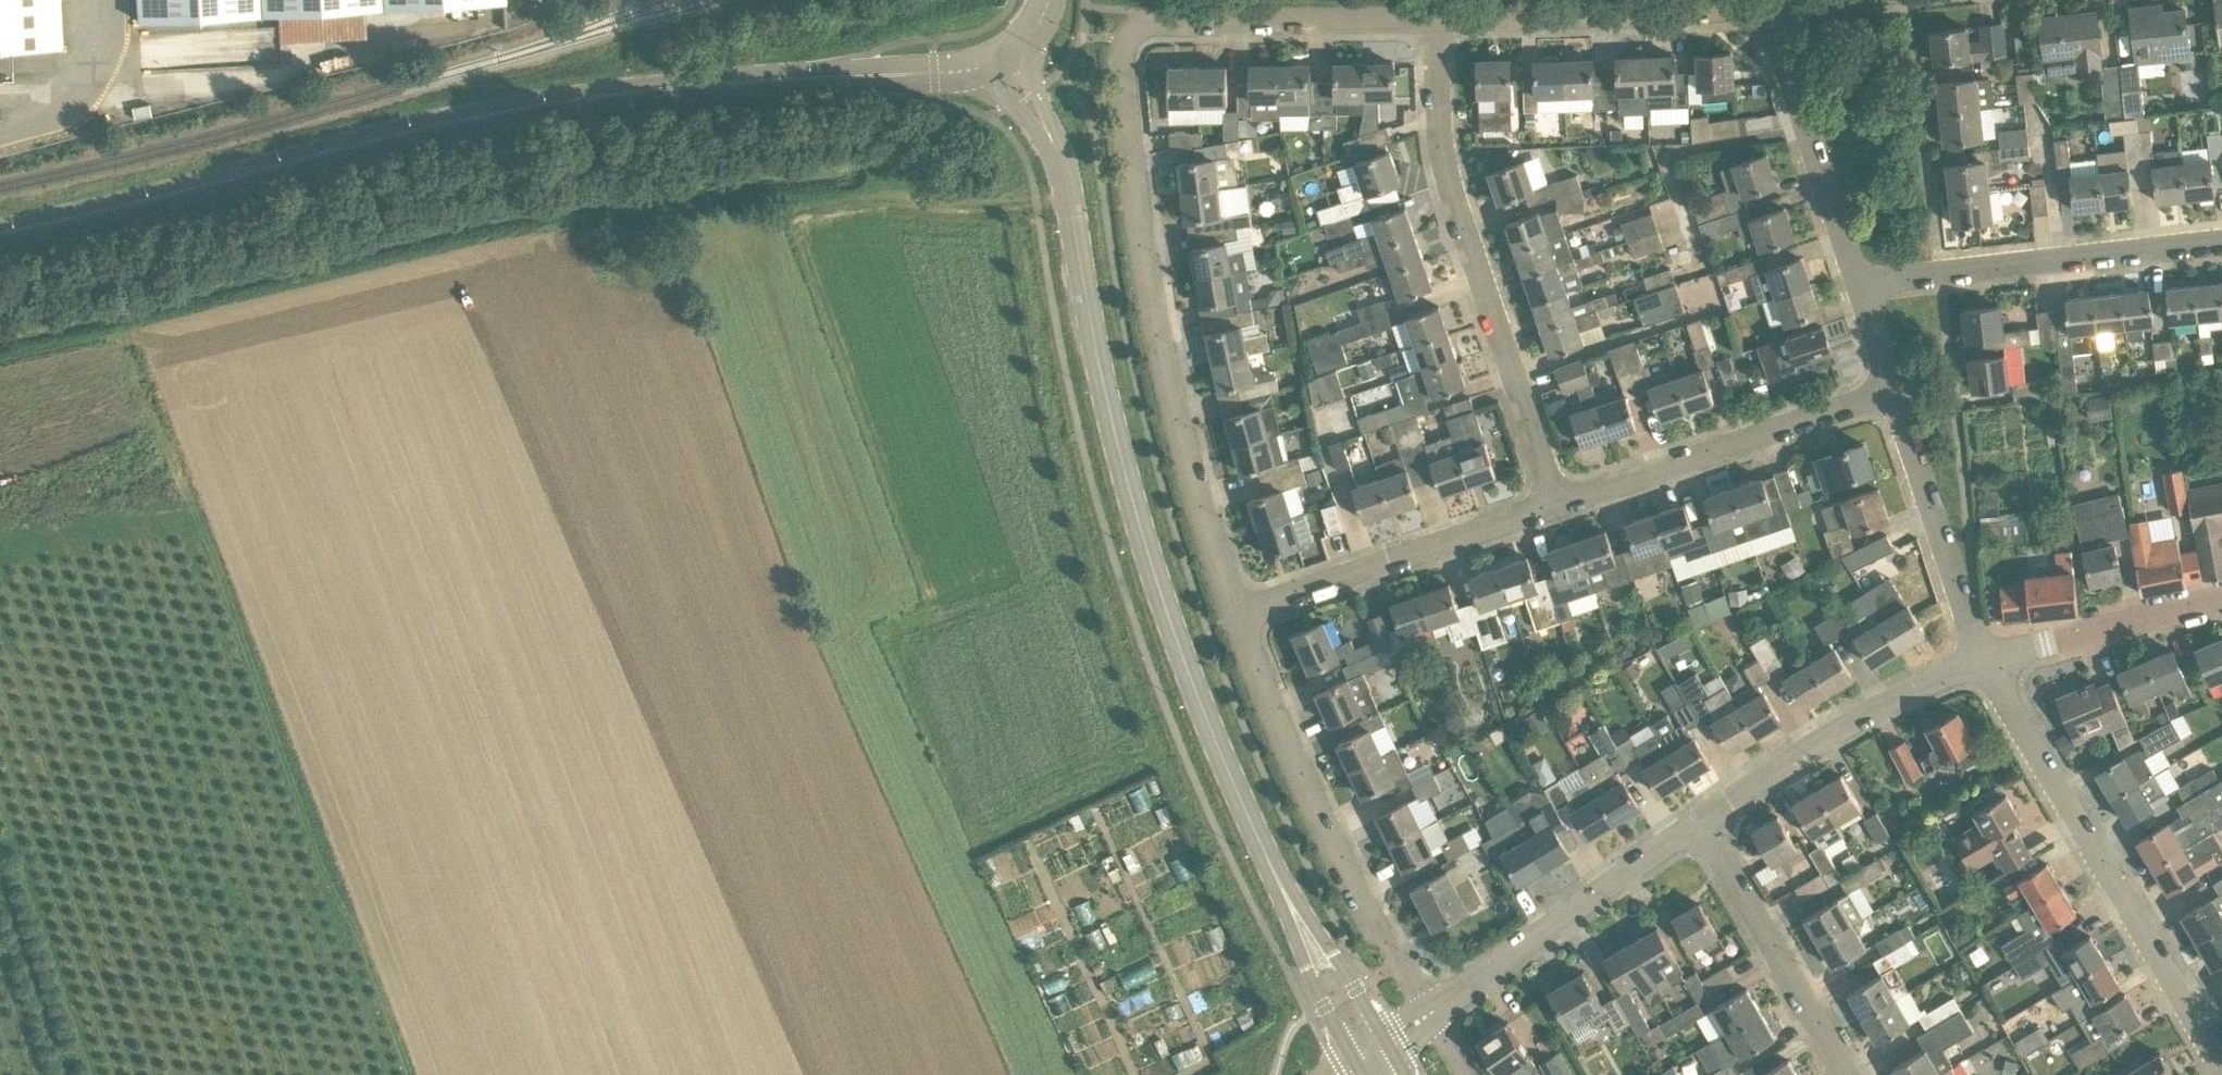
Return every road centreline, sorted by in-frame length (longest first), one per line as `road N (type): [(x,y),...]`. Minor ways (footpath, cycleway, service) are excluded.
road 1 (tertiary): [(1372,1055),(1246,815),(1156,586),(1115,449),(1062,175),(1005,59)]
road 2 (unclassified): [(0,233),(523,109),(610,95),(968,73),(1005,59)]
road 3 (residential): [(1231,610),(1185,455),(1144,234),(1123,67),(1124,43),(1140,22)]
road 4 (residential): [(1558,508),(1459,228),(1439,102),(1445,20)]
road 5 (residential): [(2221,1066),(1978,664)]
road 6 (residential): [(1434,1011),(1305,779),(1231,610)]
road 7 (residential): [(1860,288),(2221,244)]
road 8 (residential): [(1558,508),(1894,391)]
road 9 (residential): [(1231,610),(1558,508)]
road 10 (residential): [(1434,1011),(1704,820)]
road 11 (residential): [(1770,4),(1445,20)]
road 12 (residential): [(1704,820),(1866,711),(1978,664)]
road 13 (residential): [(1445,20),(1140,22)]
road 14 (residential): [(1860,288),(1770,4)]
road 15 (residential): [(1854,1074),(1704,820)]
road 16 (residential): [(1978,664),(1894,391)]
road 17 (residential): [(1978,664),(2221,597)]

